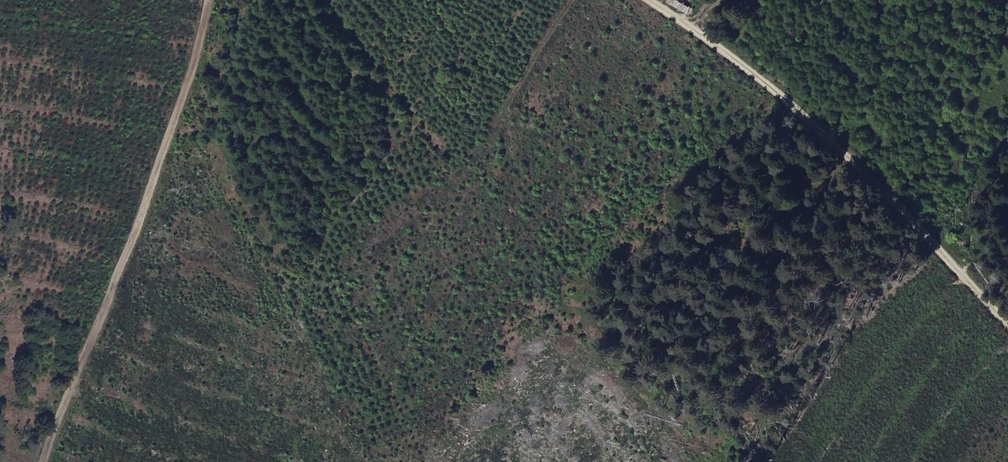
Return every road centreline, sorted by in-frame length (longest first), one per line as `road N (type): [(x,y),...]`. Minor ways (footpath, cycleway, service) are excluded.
road 1 (track): [(648,0),(802,113),(1007,334)]
road 2 (track): [(218,0),(45,461)]

